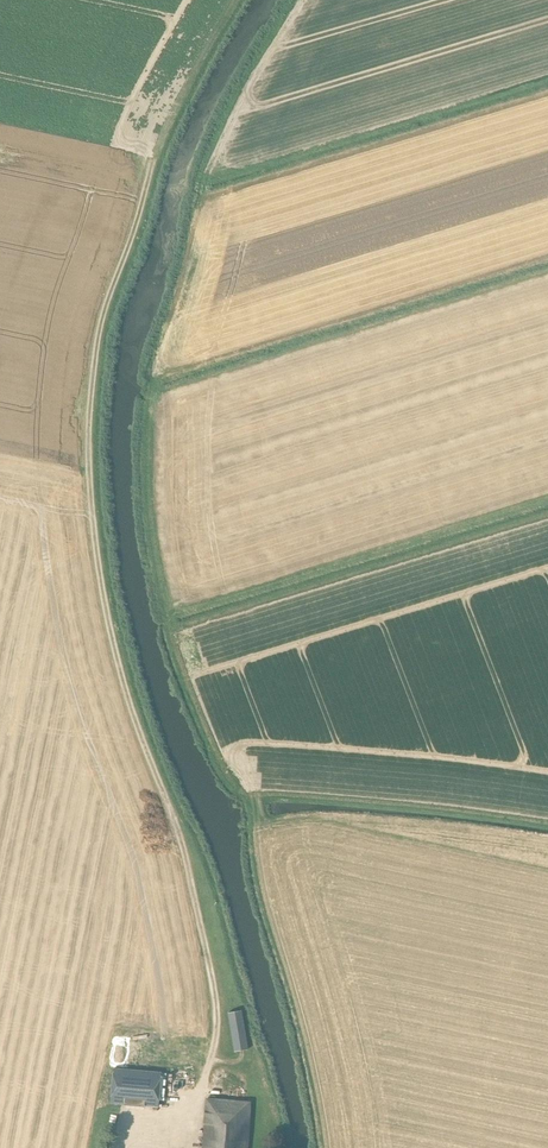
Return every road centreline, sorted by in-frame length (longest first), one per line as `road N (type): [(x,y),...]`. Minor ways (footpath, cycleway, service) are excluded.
road 1 (track): [(214,1048),(209,964),(183,852),(108,617),(88,450),(106,302),(169,117),(235,0)]
road 2 (track): [(547,516),(173,629),(238,795),(547,823)]
road 3 (track): [(167,618),(547,502)]

